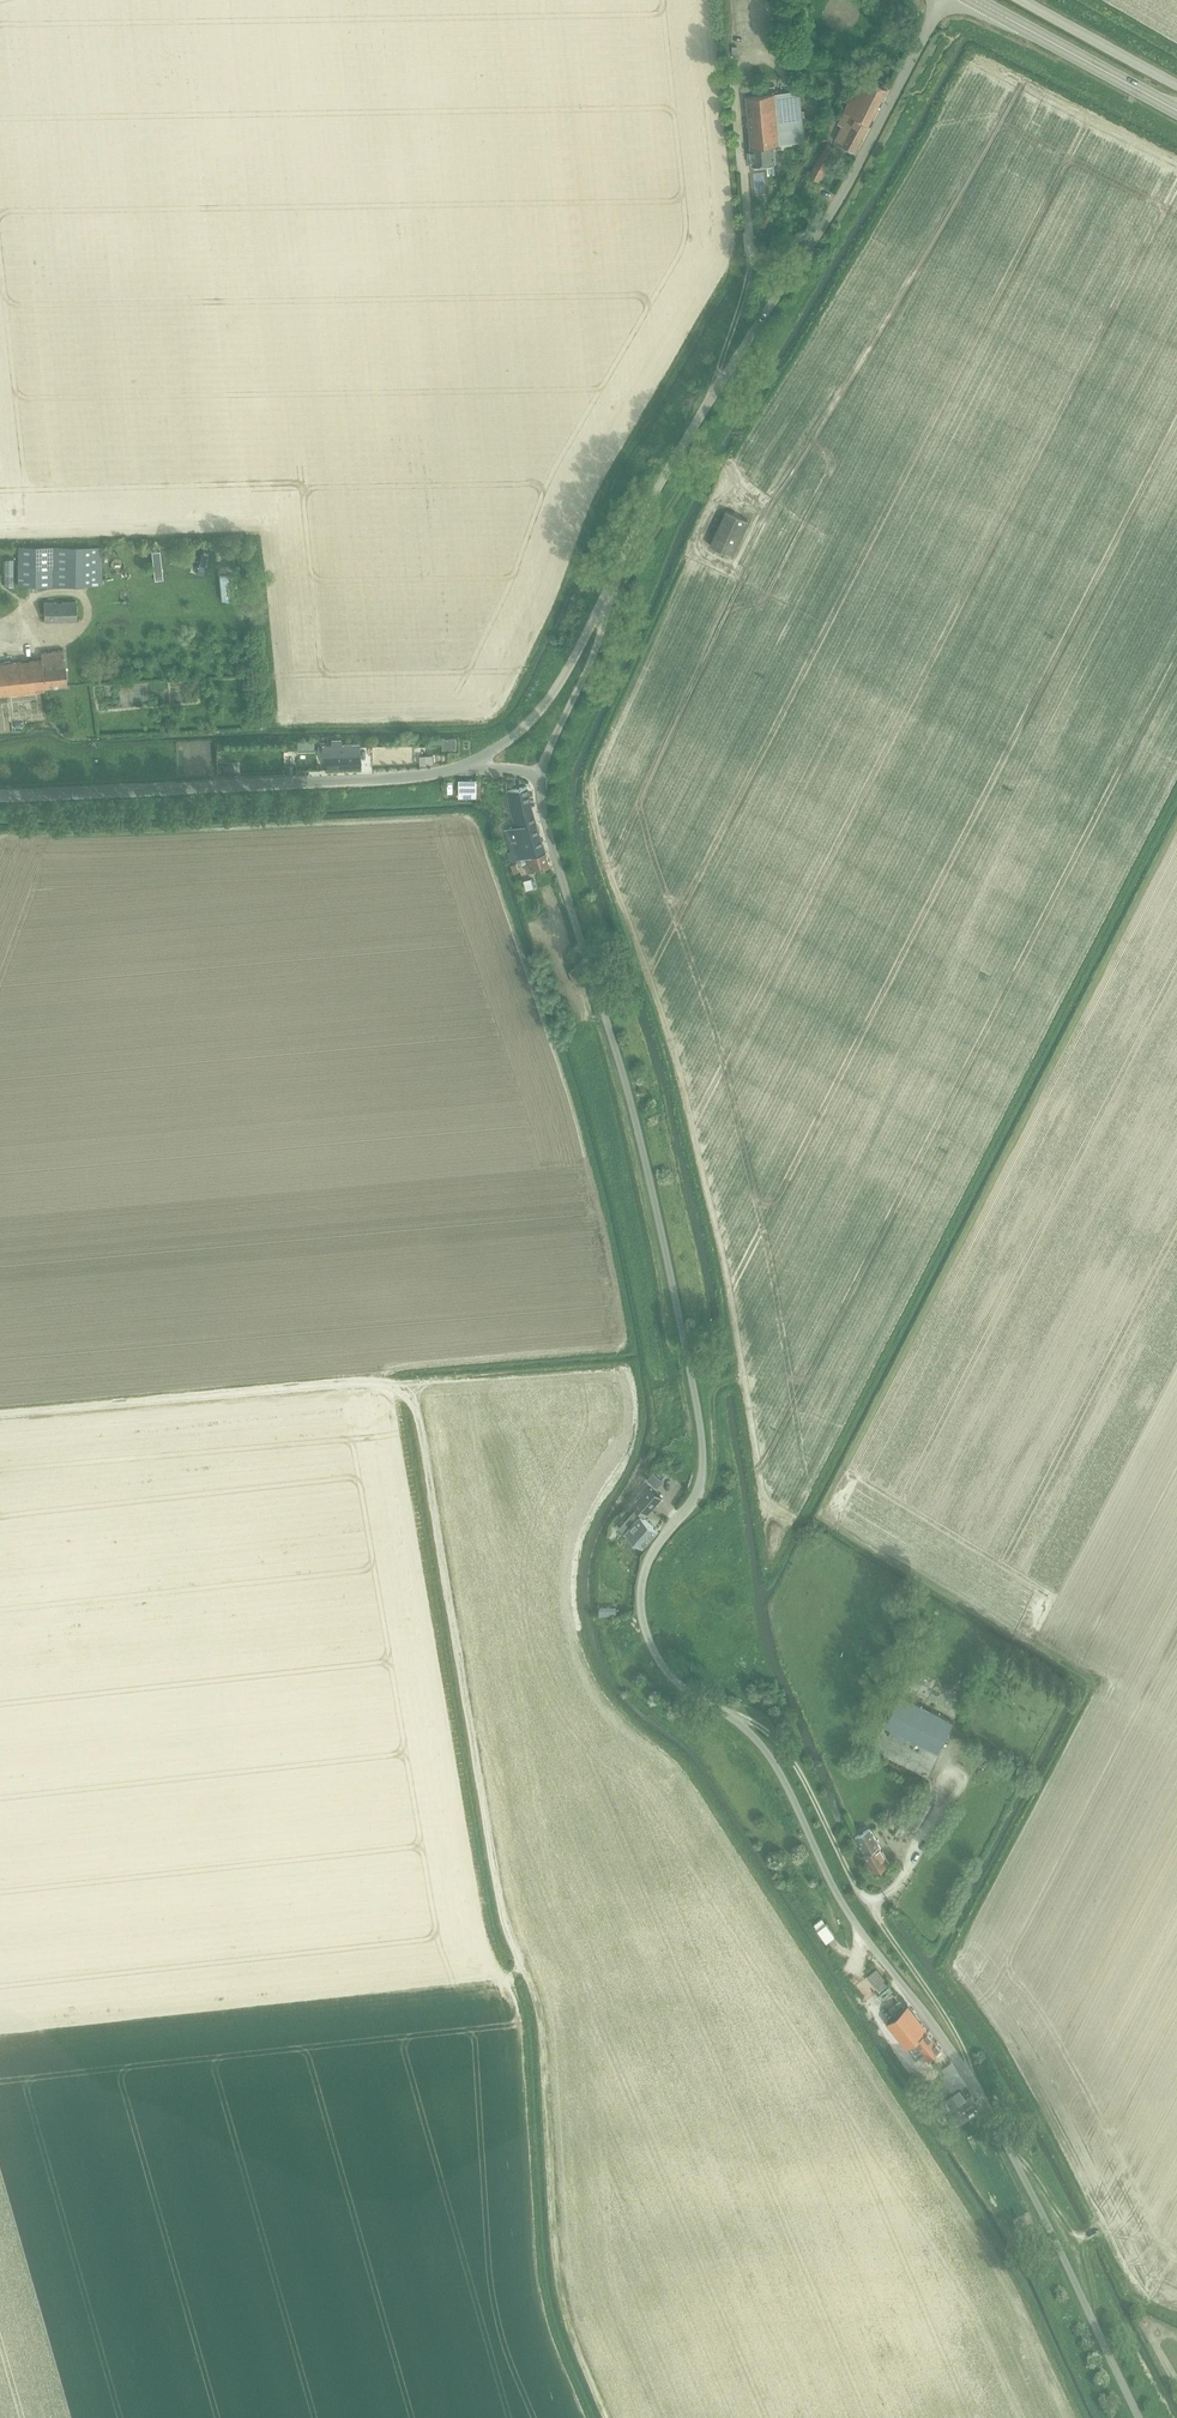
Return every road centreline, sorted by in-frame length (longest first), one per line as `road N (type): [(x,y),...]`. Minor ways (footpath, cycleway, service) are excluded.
road 1 (unclassified): [(1140,2417),(975,2086),(845,1908),(774,1763),(743,1727),(679,1685),(649,1639),(643,1575),(697,1491),(699,1420),(640,1139),(539,785)]
road 2 (unclassified): [(605,599),(673,461),(842,195),(945,0)]
road 3 (unclassified): [(0,795),(466,768)]
road 4 (tertiary): [(1176,111),(973,0)]
road 5 (unclassified): [(605,599),(537,715),(466,768)]
road 6 (unclassified): [(539,785),(598,641),(605,599)]
road 7 (track): [(611,586),(628,576),(694,474),(710,464),(727,468)]
road 8 (unclassified): [(1176,85),(1021,0)]

